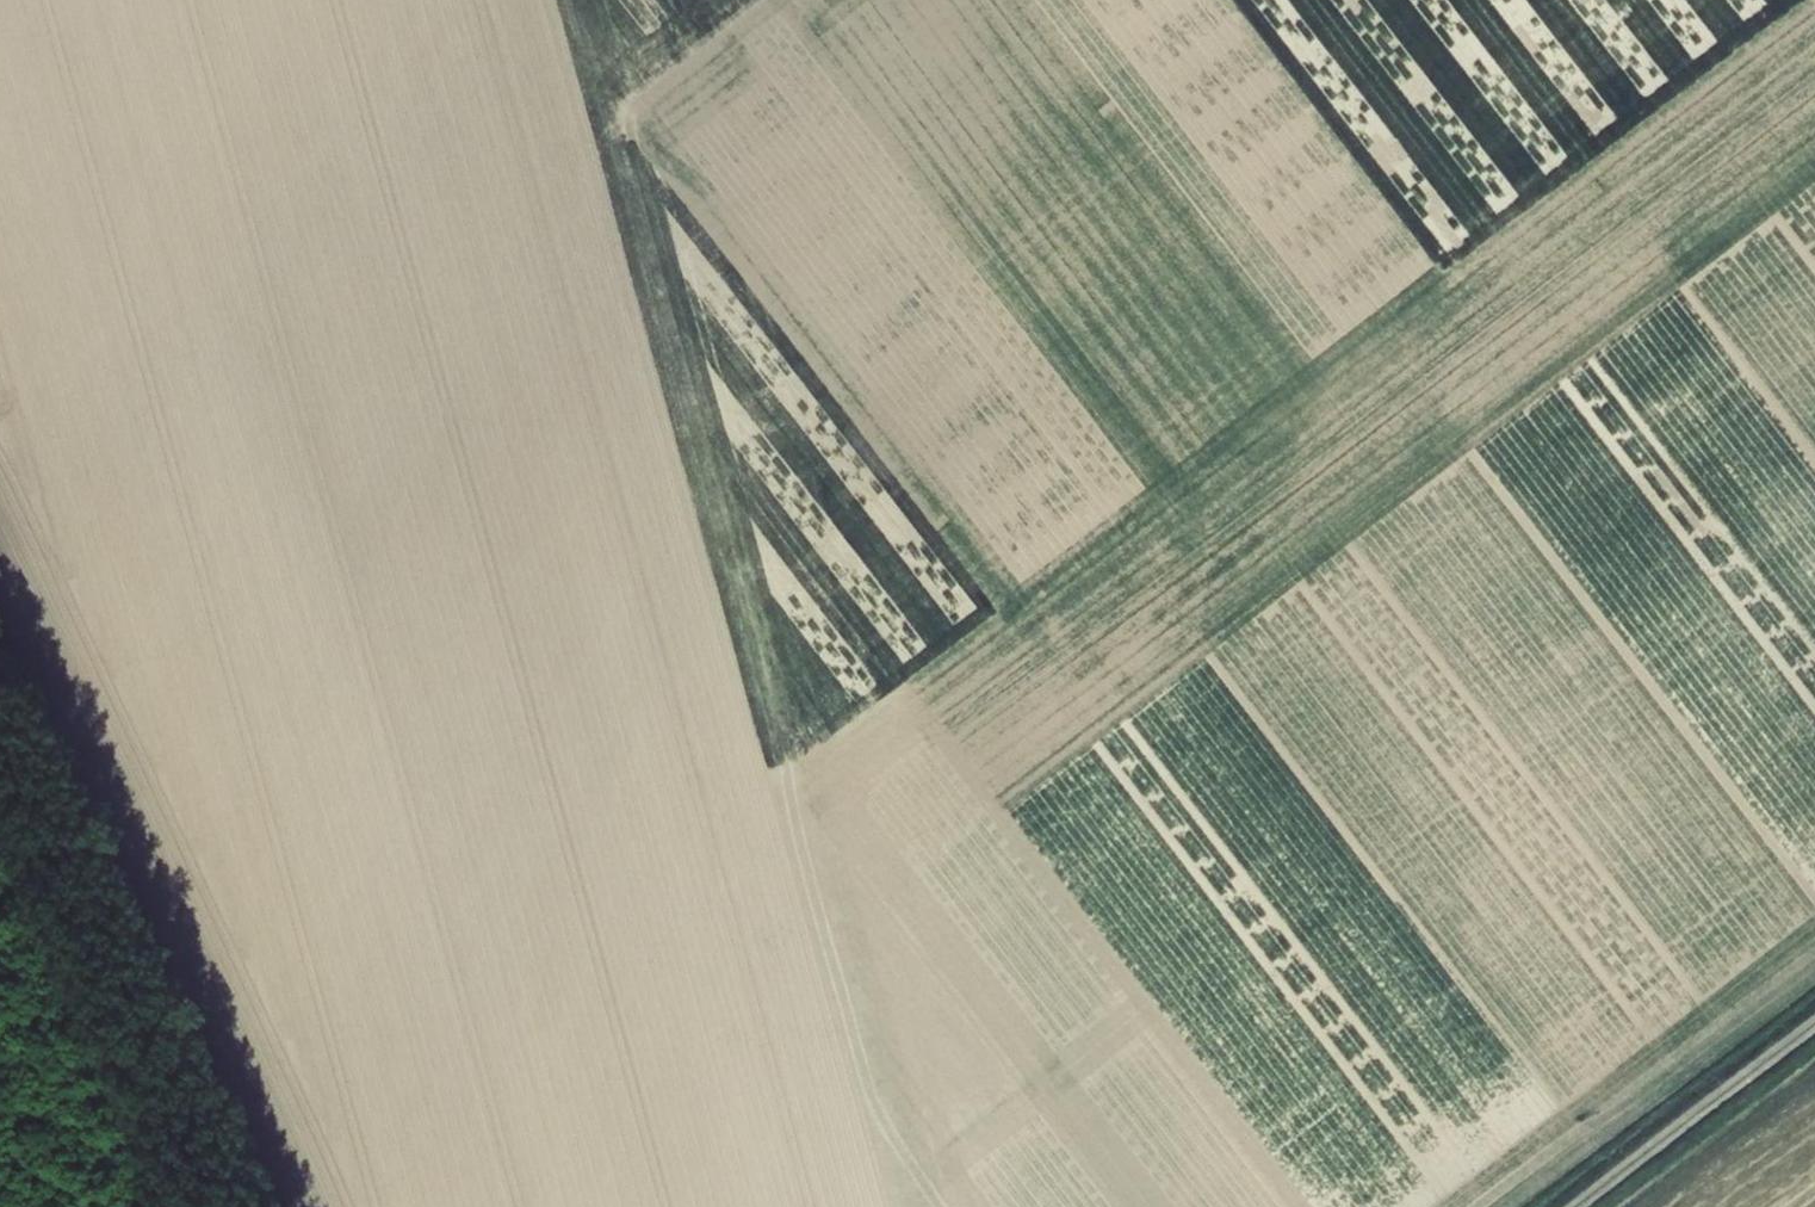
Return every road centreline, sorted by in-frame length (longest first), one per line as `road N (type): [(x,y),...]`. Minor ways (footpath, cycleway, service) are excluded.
road 1 (track): [(0,707),(245,1206)]
road 2 (track): [(1572,1206),(1814,1021)]

